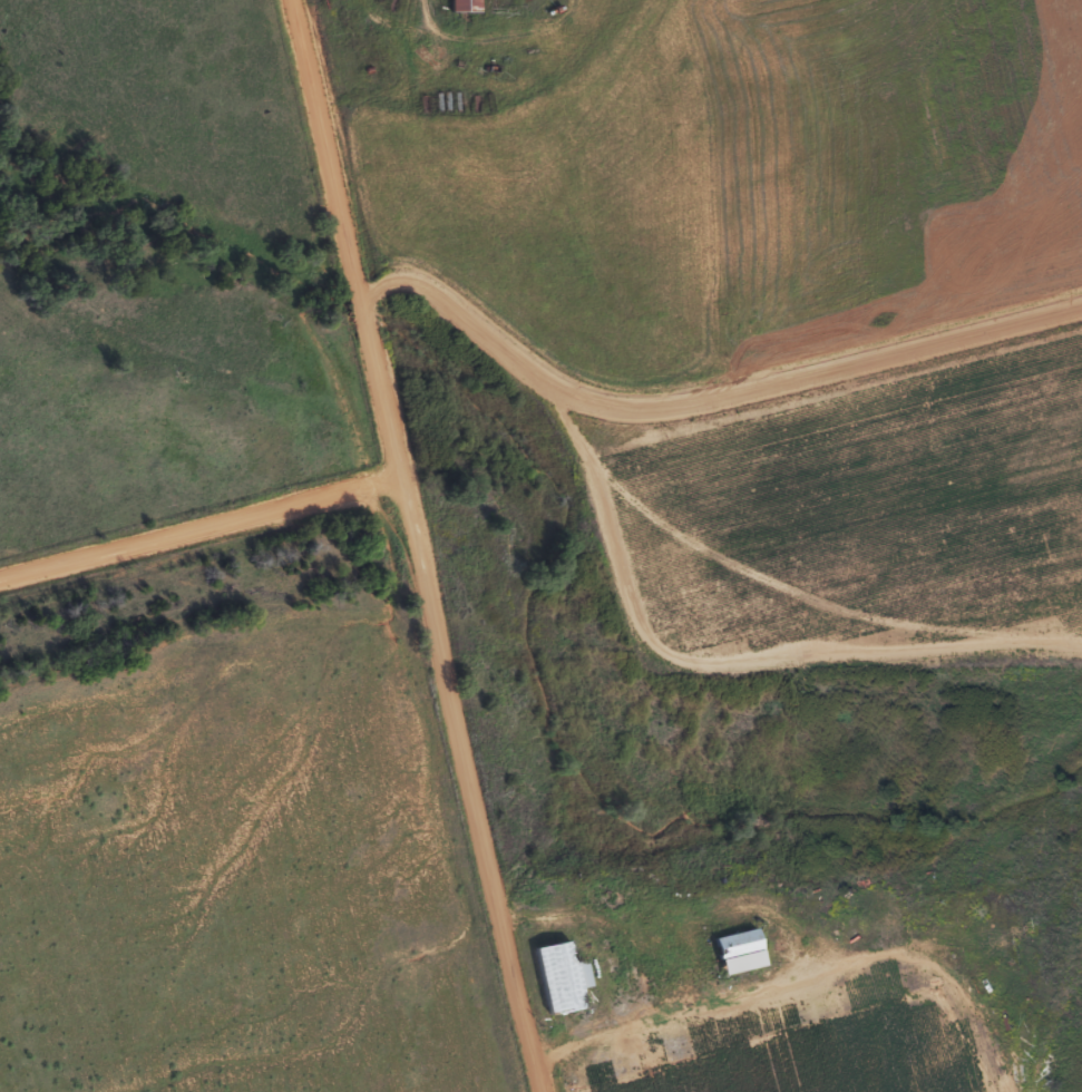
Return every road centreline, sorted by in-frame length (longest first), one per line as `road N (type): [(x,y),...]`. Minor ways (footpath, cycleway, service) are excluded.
road 1 (residential): [(557,1091),(283,0)]
road 2 (residential): [(1081,303),(678,406),(632,409),(568,394),(420,279),(400,272),(353,283)]
road 3 (track): [(546,380),(583,455),(628,618),(652,651),(701,664),(817,651),(1045,641),(1081,647)]
road 4 (residential): [(402,467),(0,568)]

